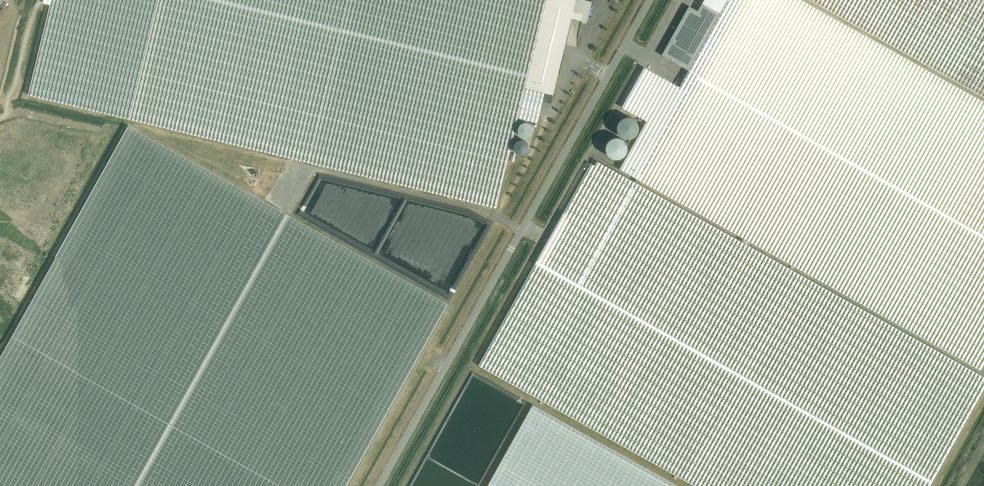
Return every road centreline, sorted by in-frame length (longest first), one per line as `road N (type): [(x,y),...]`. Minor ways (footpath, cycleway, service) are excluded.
road 1 (unclassified): [(380,485),(650,0)]

